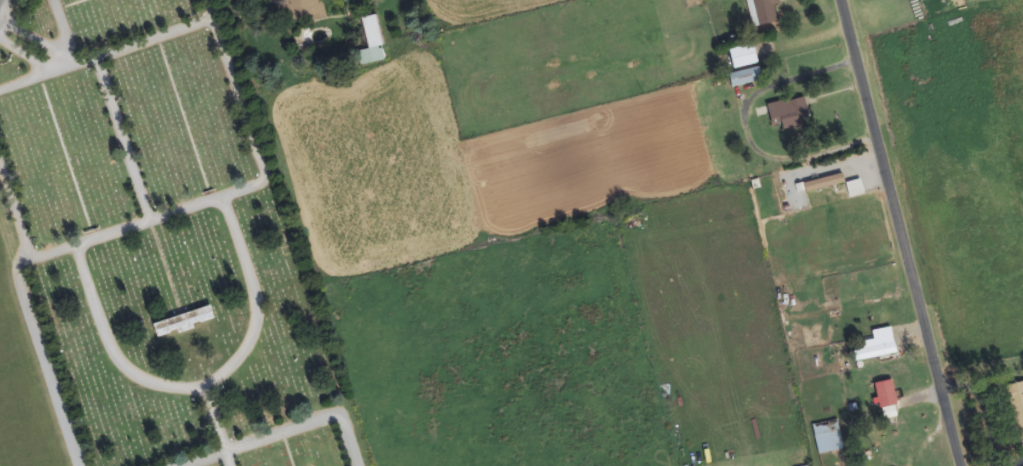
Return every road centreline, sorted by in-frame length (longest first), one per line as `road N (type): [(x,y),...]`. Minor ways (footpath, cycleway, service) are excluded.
road 1 (residential): [(981,465),(859,0)]
road 2 (residential): [(90,240),(122,347),(136,367),(163,389),(218,394),(243,382),(264,354),(270,323),(227,194)]
road 3 (residential): [(0,1),(99,70),(218,29)]
road 4 (residential): [(39,257),(268,180)]
road 5 (residential): [(268,180),(208,0)]
road 6 (residential): [(116,64),(160,216)]
road 7 (residential): [(0,140),(39,257)]

